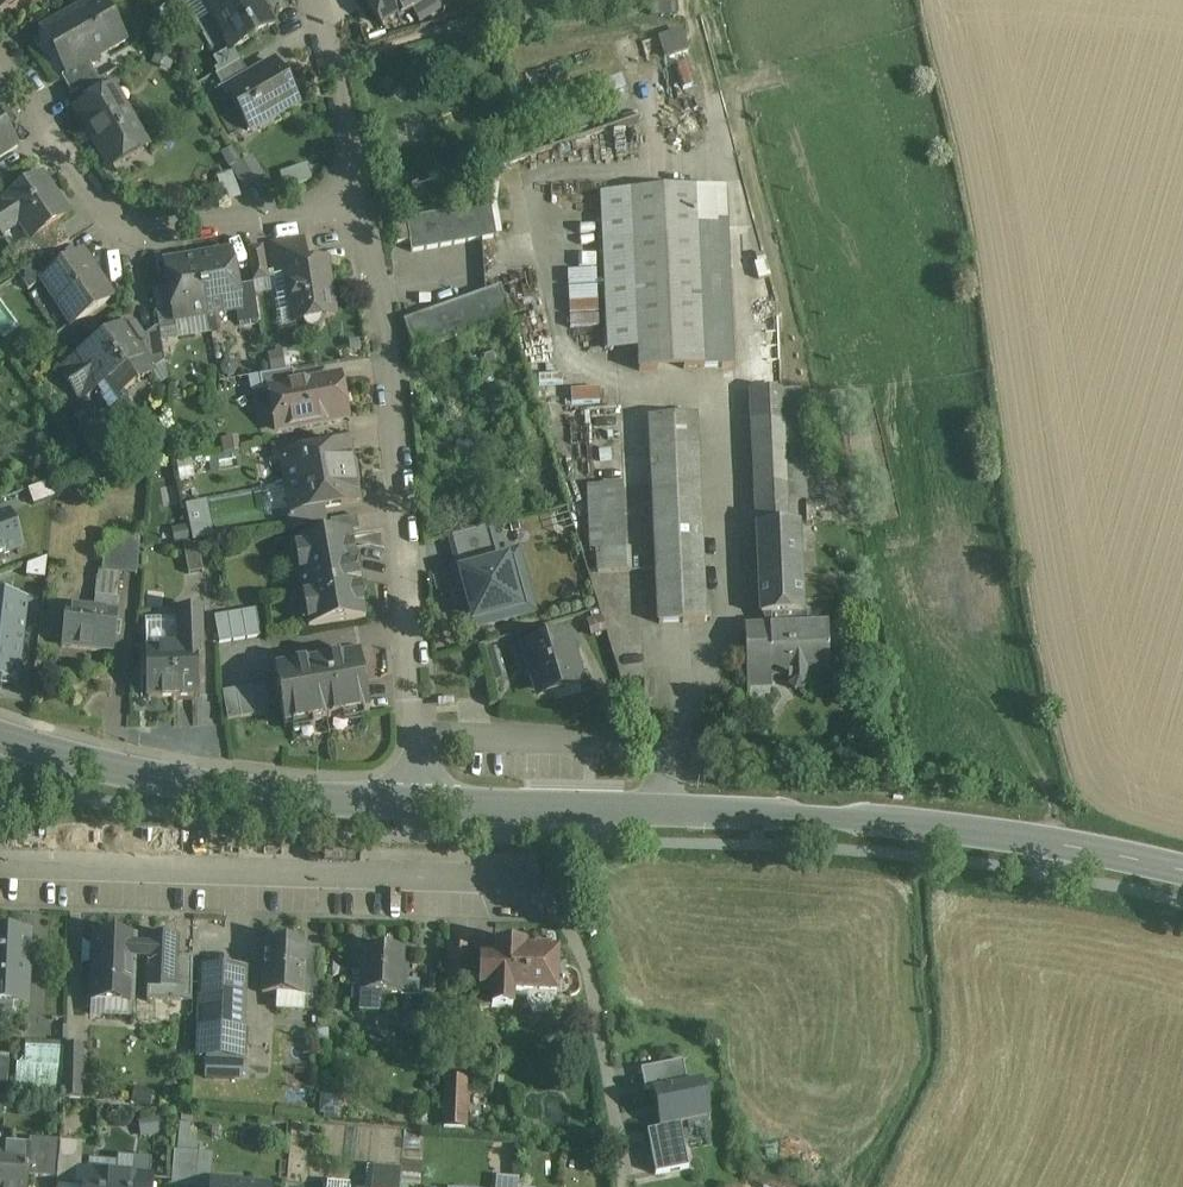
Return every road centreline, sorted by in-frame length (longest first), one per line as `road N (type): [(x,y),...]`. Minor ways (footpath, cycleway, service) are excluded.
road 1 (secondary): [(425,805),(860,820),(1047,842),(1182,872)]
road 2 (residential): [(357,197),(390,358),(425,805)]
road 3 (residential): [(540,880),(0,865)]
road 4 (residential): [(357,197),(164,232),(127,227),(101,205),(0,66)]
road 5 (secondary): [(0,736),(239,789),(425,805)]
road 6 (residential): [(316,0),(357,197)]

